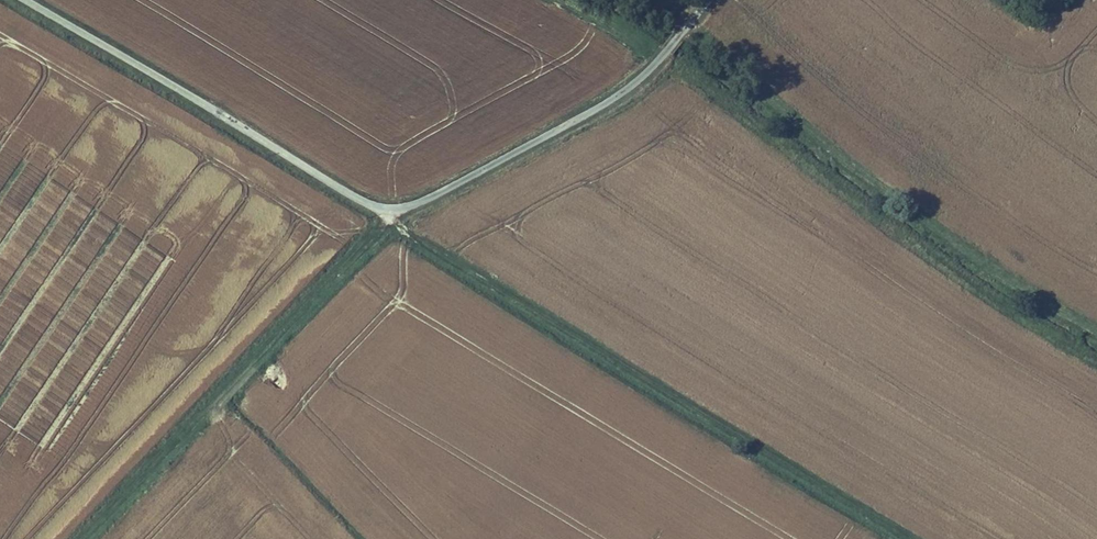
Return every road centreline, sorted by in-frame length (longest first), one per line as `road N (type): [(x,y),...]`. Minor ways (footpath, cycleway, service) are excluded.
road 1 (track): [(908,538),(415,239),(387,211)]
road 2 (track): [(85,538),(375,234),(387,211)]
road 3 (unclassified): [(387,211),(25,0)]
road 4 (unclassified): [(387,211),(437,194),(628,90),(710,0)]

